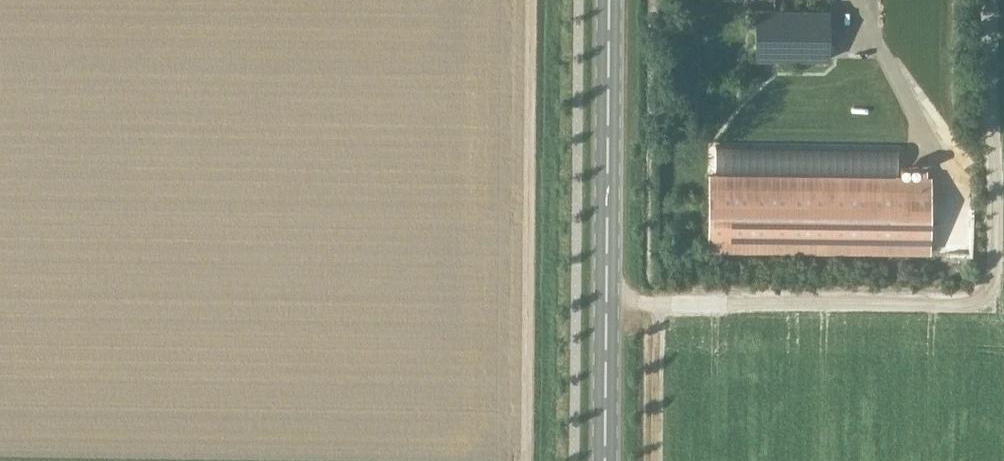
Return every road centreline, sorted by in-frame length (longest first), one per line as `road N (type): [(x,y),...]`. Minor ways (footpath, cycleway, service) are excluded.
road 1 (secondary): [(604,460),(609,0)]

